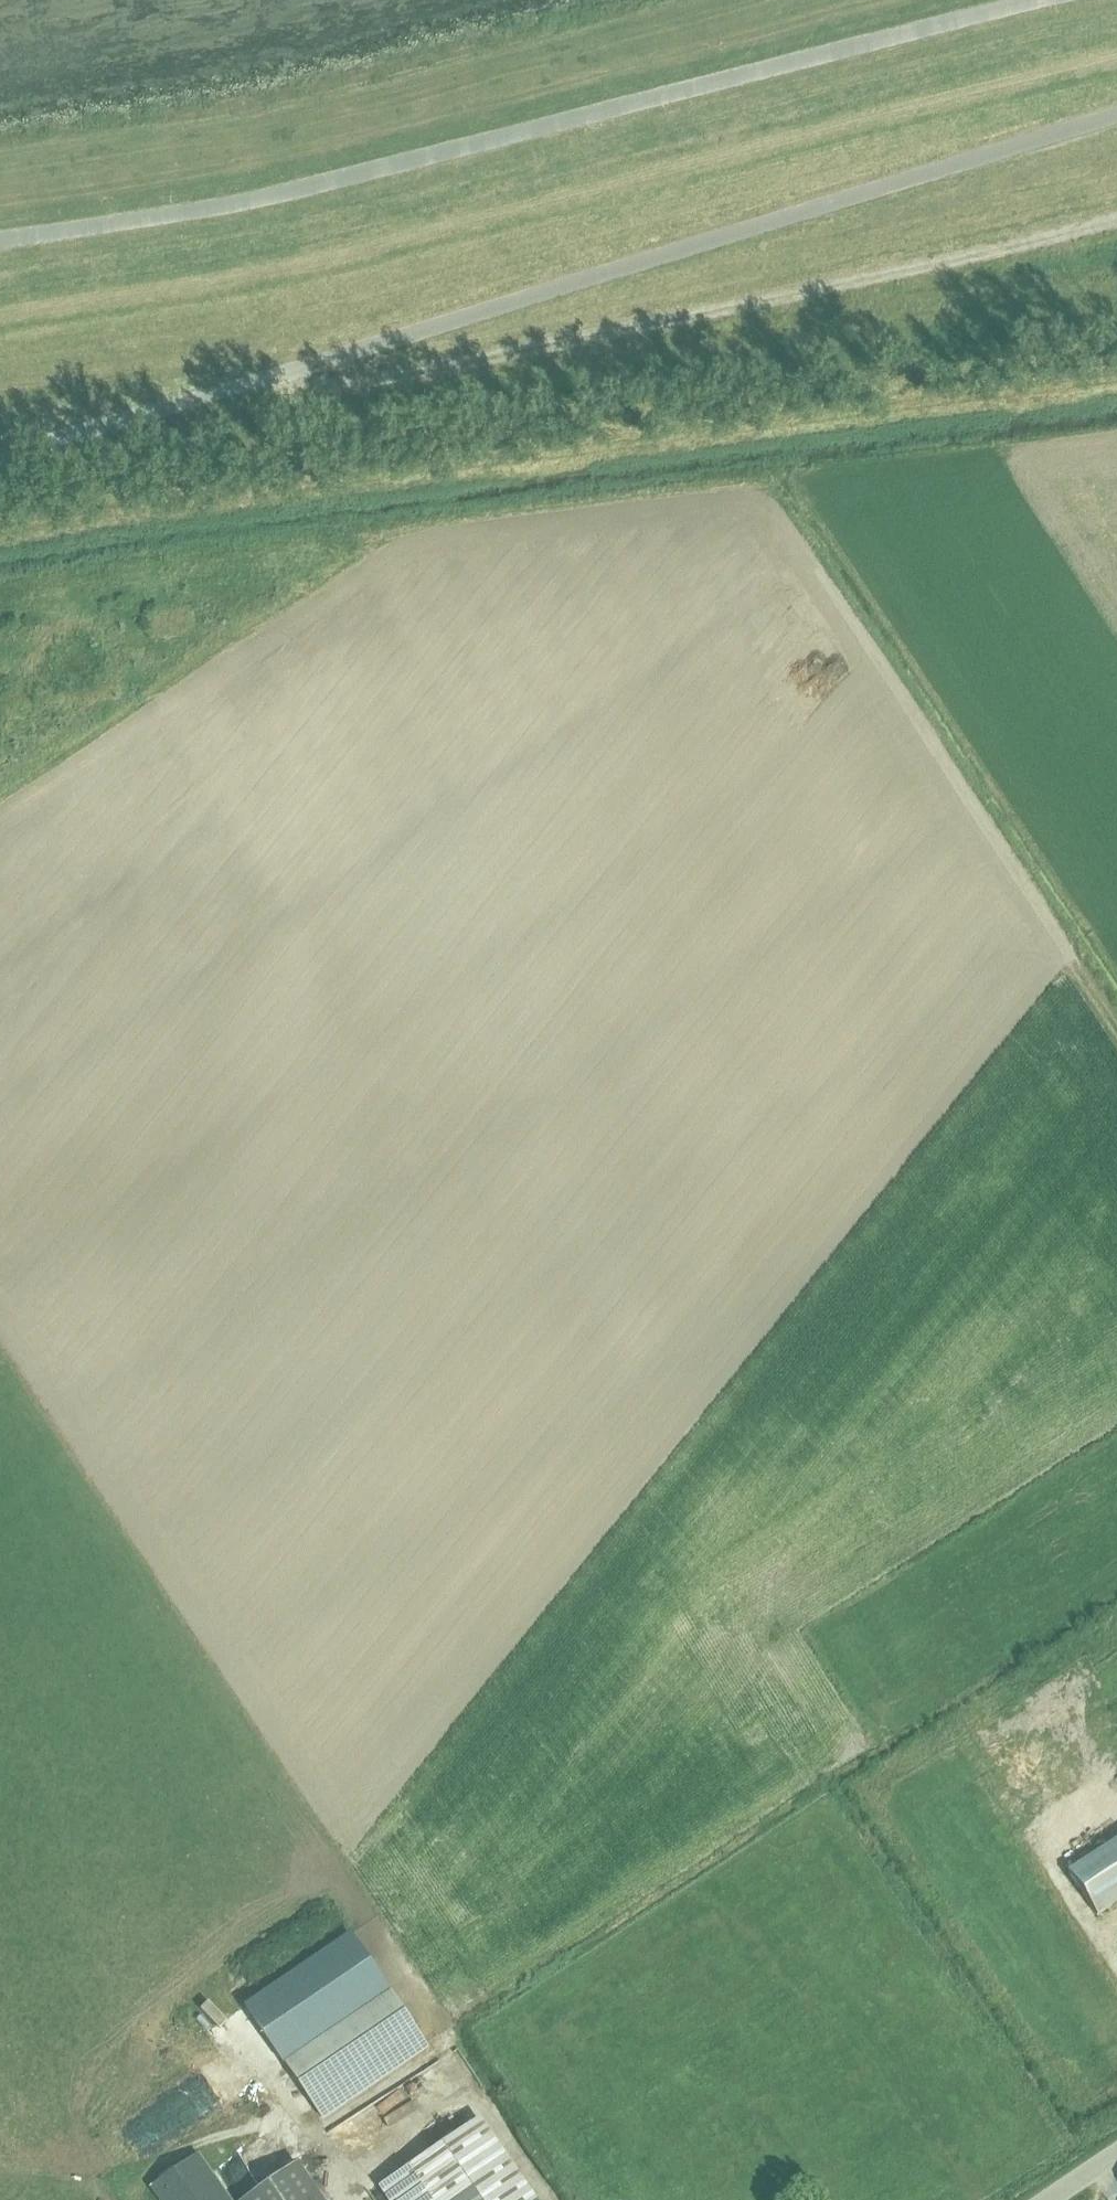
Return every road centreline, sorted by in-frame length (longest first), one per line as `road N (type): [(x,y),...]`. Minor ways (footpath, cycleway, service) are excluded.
road 1 (unclassified): [(0,248),(242,211),(1066,0)]

